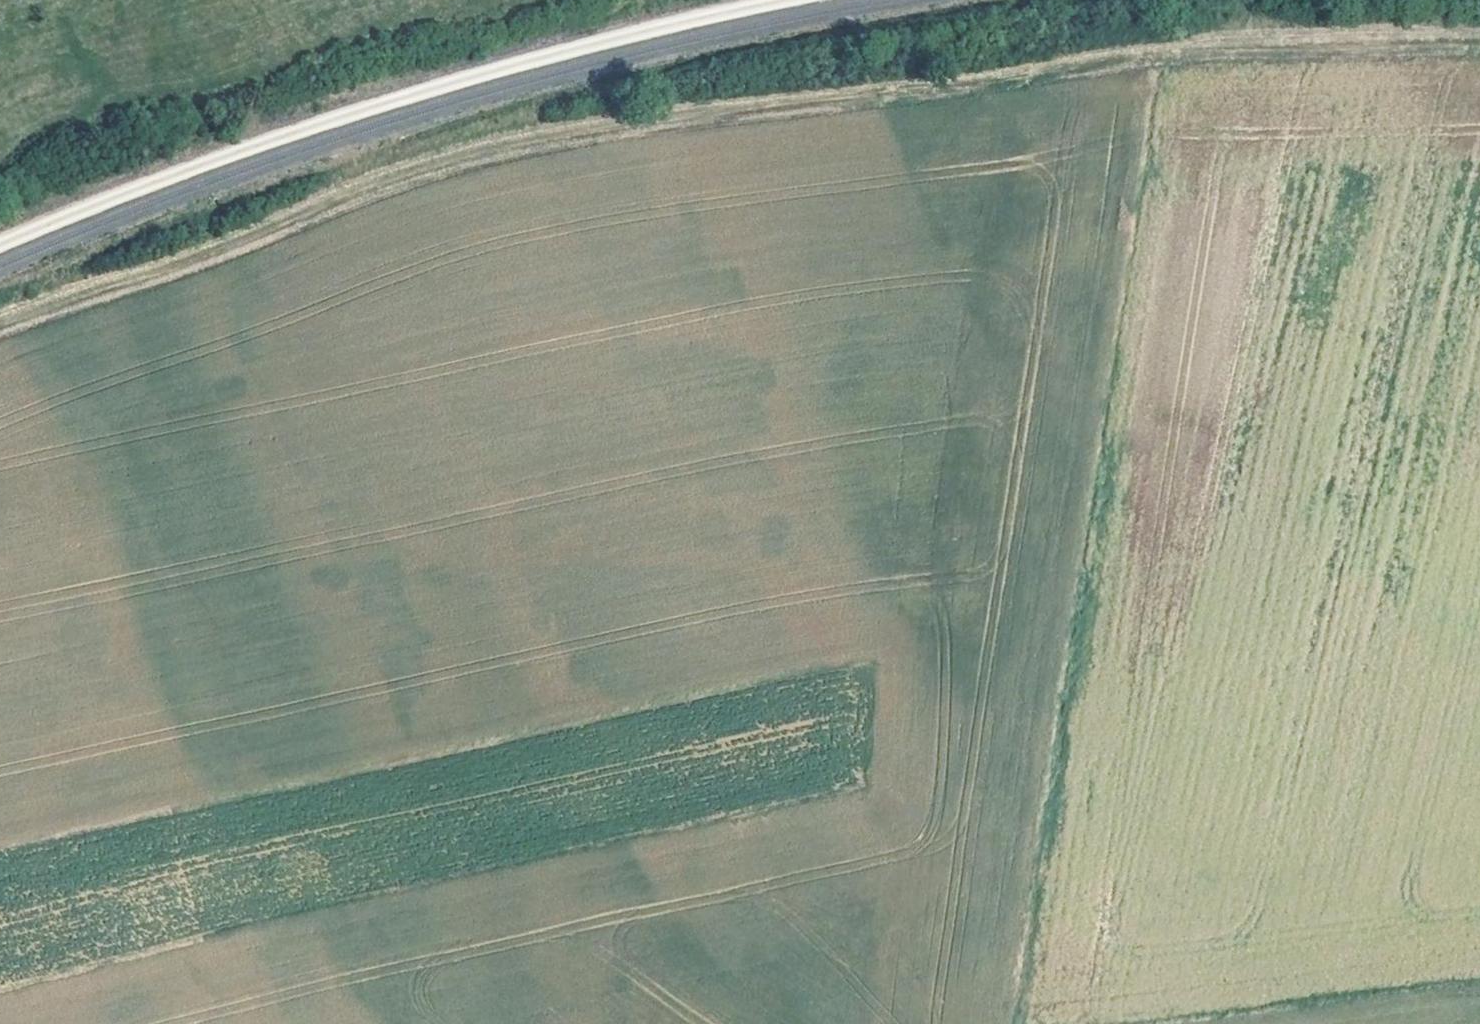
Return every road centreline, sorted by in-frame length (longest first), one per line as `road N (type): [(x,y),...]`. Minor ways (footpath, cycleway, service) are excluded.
road 1 (track): [(1479,47),(1186,49),(974,84),(708,111),(485,150),(363,188),(209,258),(40,304),(0,322)]

